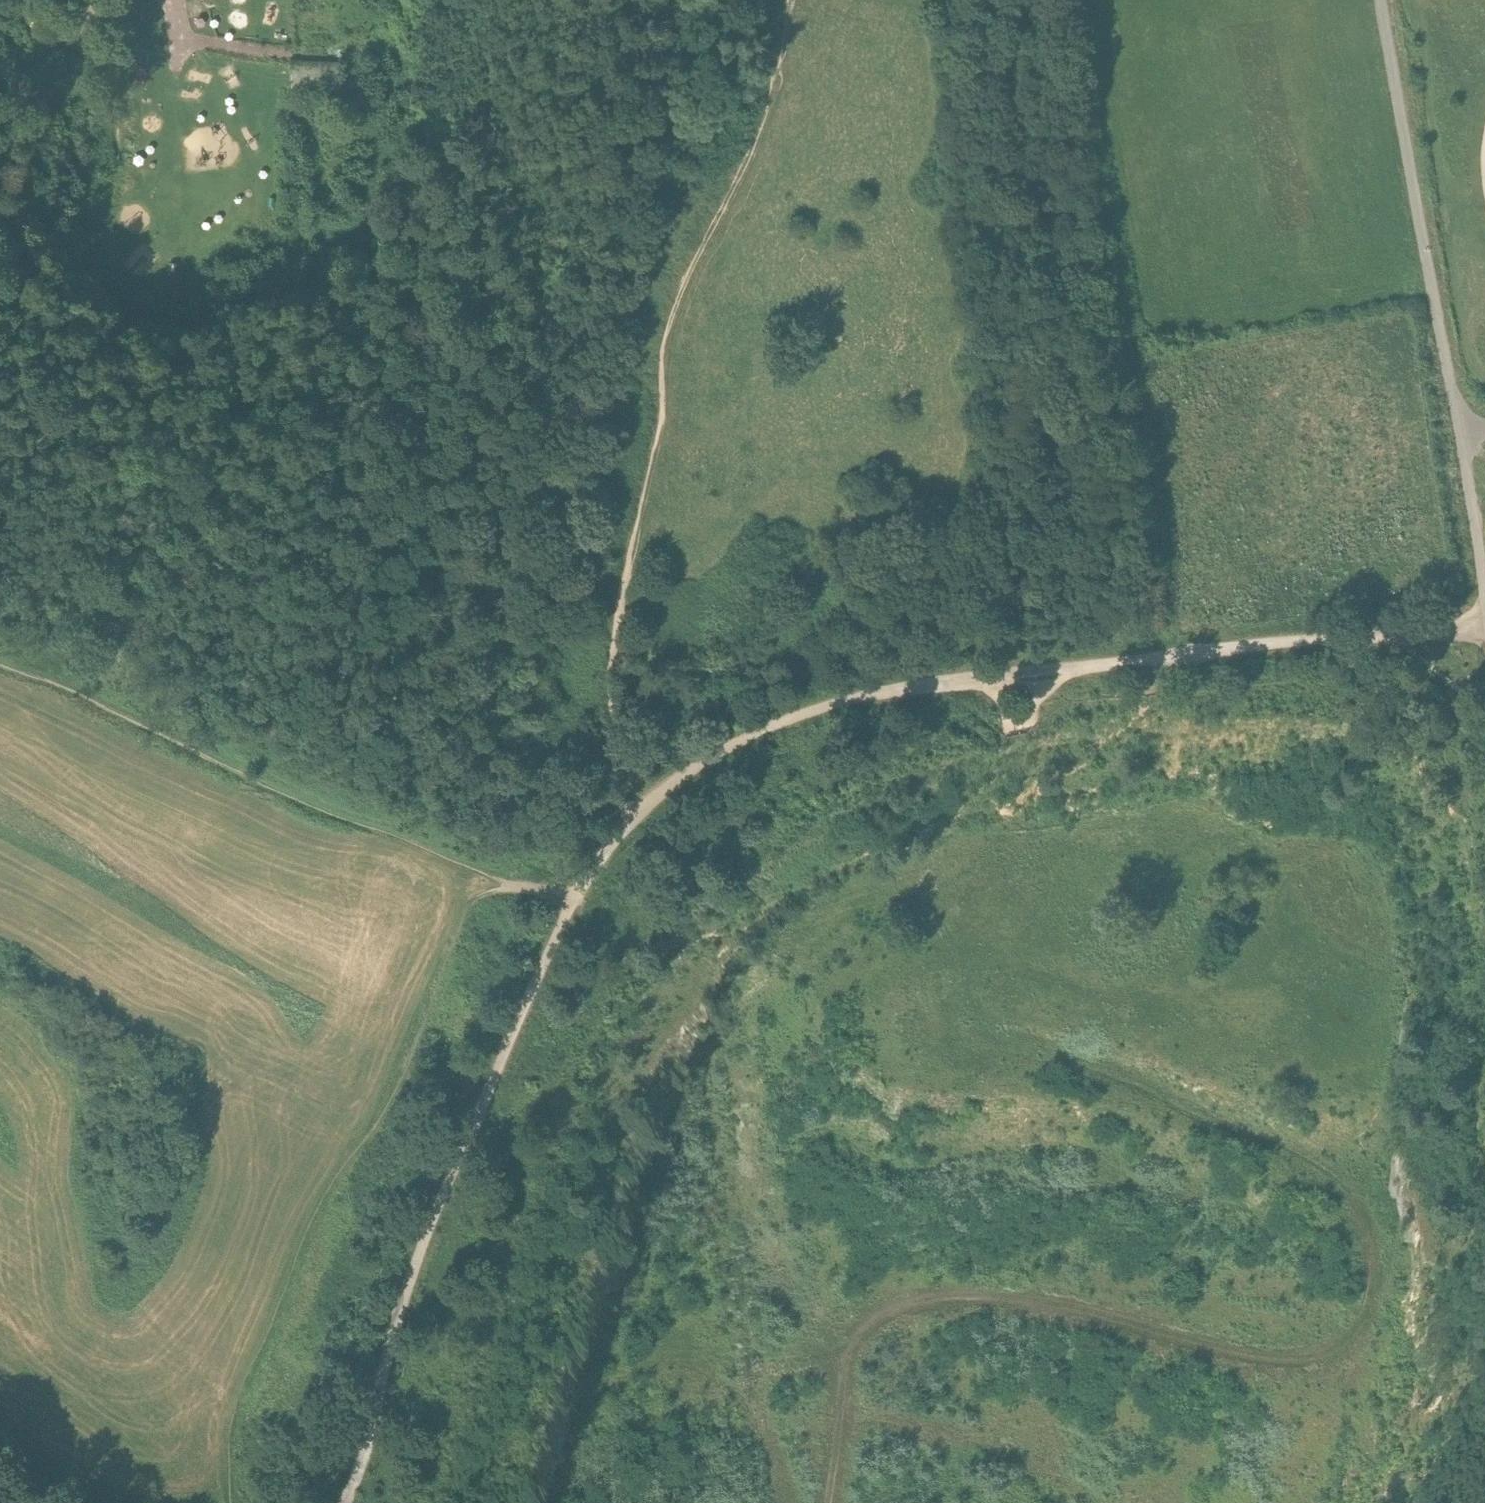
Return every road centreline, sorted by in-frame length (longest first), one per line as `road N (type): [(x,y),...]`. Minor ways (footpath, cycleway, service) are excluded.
road 1 (track): [(993,1033),(1011,1045),(1106,1067),(1350,1190),(1385,1233),(1387,1280),(1374,1328),(1347,1358),(1296,1371),(1239,1363),(1034,1306),(917,1300),(856,1336),(829,1502)]
road 2 (track): [(1484,629),(879,691),(782,721),(638,809)]
road 3 (track): [(576,900),(463,1138),(400,1298),(342,1502)]
road 4 (unclassified): [(1459,437),(1382,0)]
road 5 (unclassified): [(1484,593),(1459,437)]

